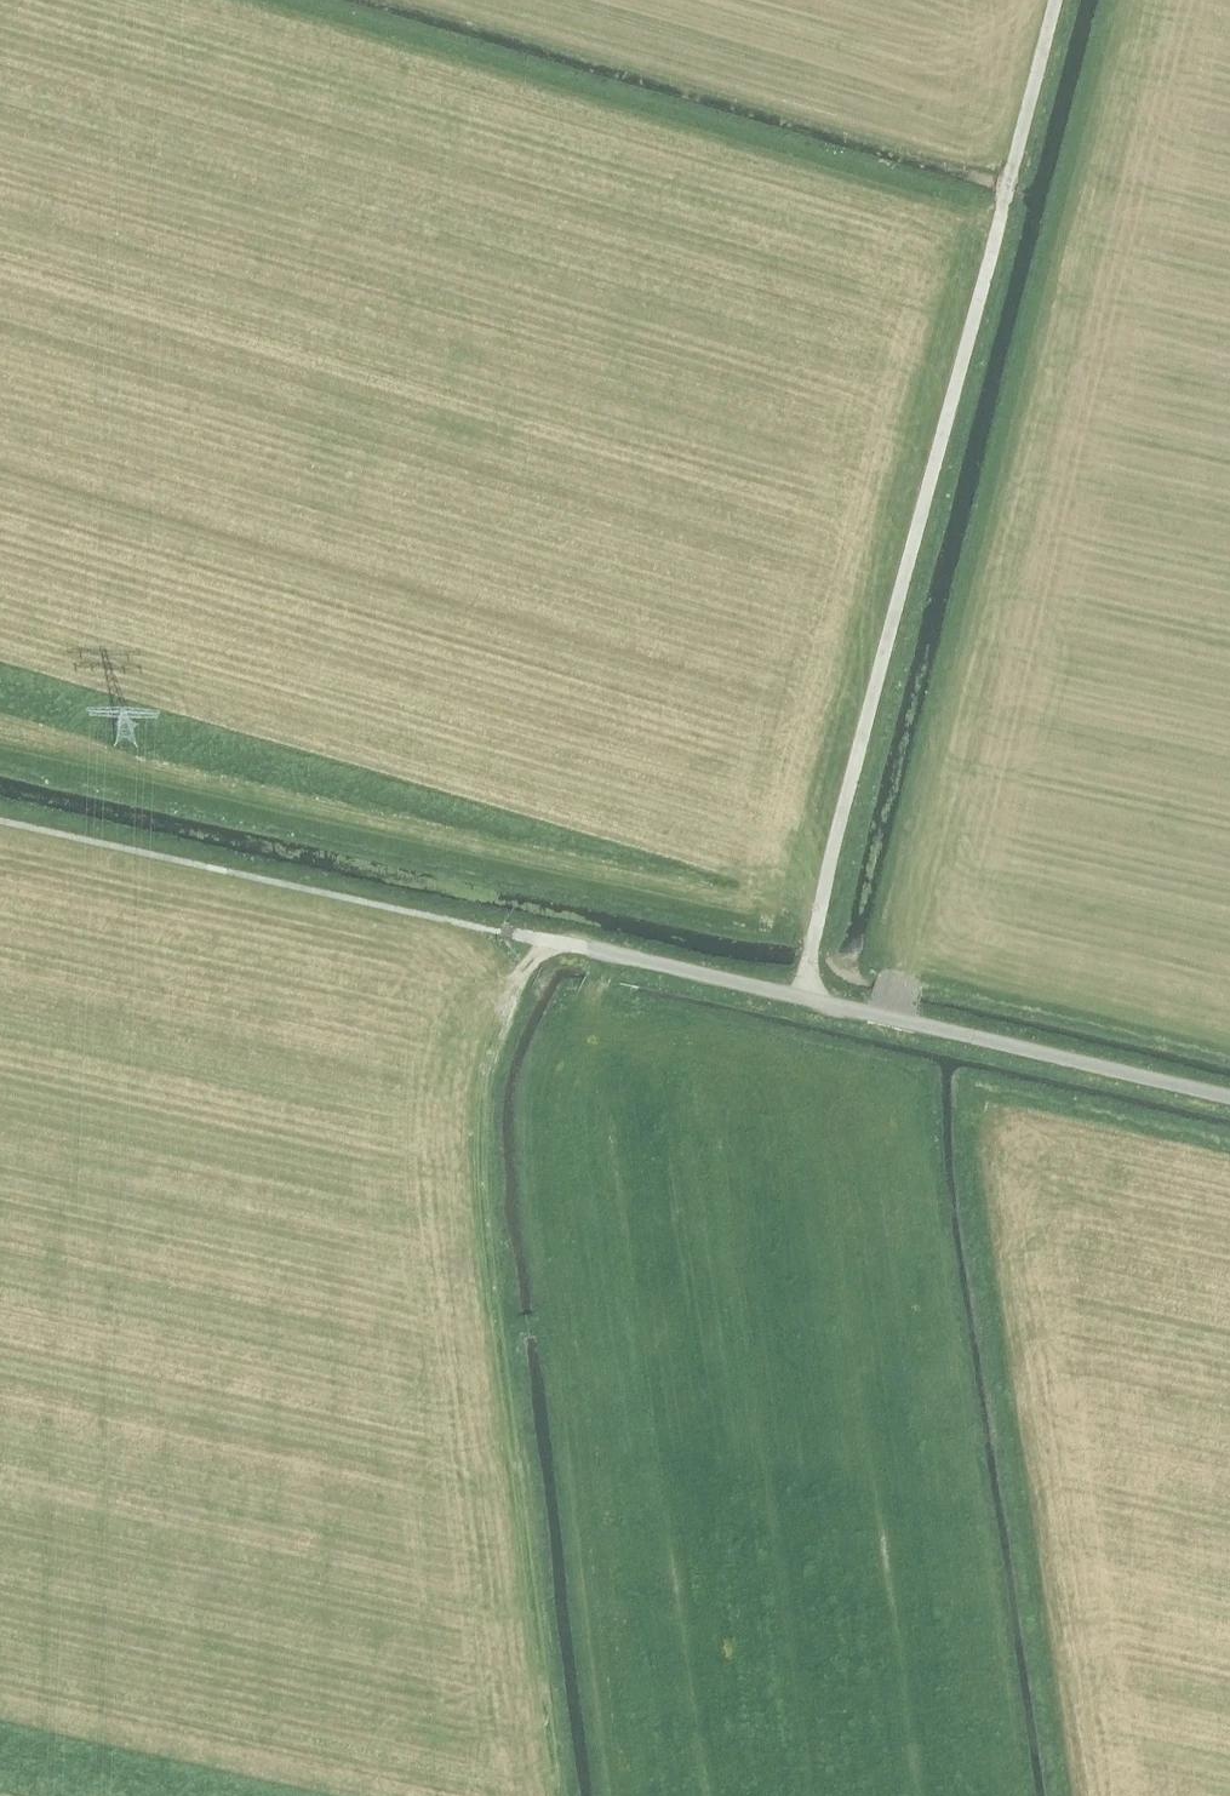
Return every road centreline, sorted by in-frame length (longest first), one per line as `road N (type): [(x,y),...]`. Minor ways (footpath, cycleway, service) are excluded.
road 1 (track): [(798,996),(1053,0)]

